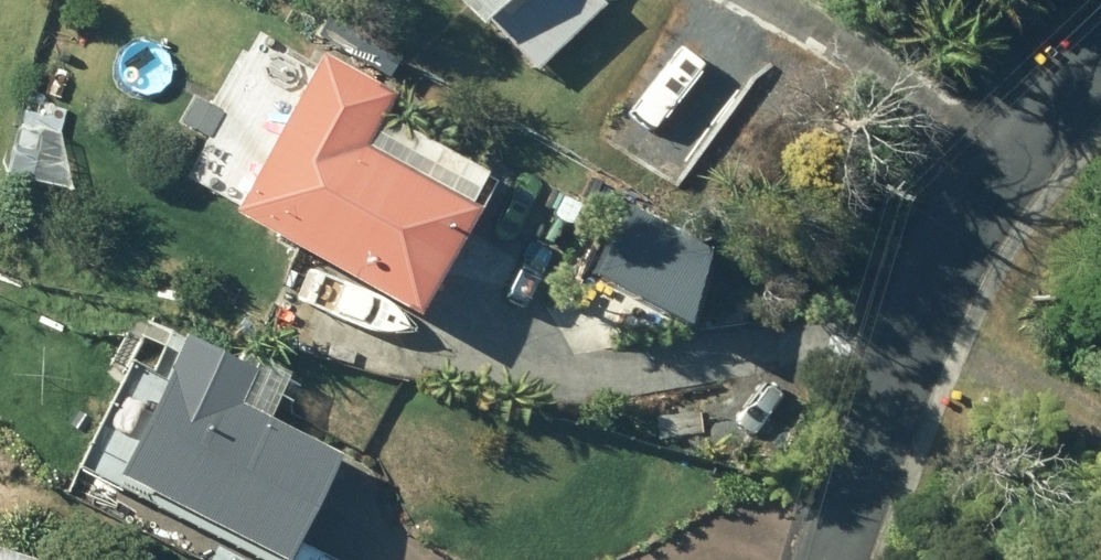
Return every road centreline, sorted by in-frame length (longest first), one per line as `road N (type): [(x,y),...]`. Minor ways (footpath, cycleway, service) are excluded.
road 1 (residential): [(842,559),(889,371),(942,253),(1029,132),(1100,67)]
road 2 (track): [(858,0),(1029,132)]

